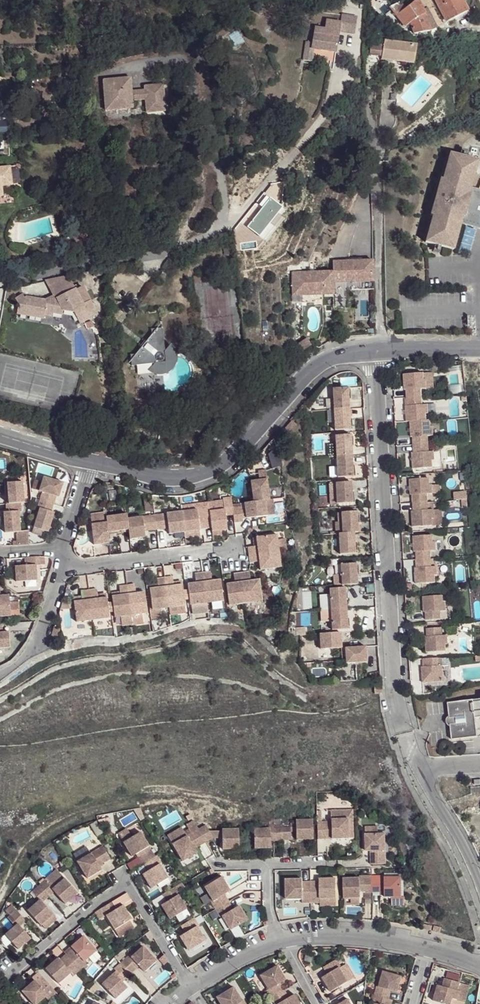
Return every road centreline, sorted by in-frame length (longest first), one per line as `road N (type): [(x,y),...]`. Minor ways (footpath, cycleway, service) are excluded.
road 1 (unclassified): [(0,435),(146,477),(188,479),(222,463),(319,367),(336,356),(383,350)]
road 2 (unclassified): [(383,350),(376,157)]
road 3 (residential): [(424,731),(420,769),(479,887)]

